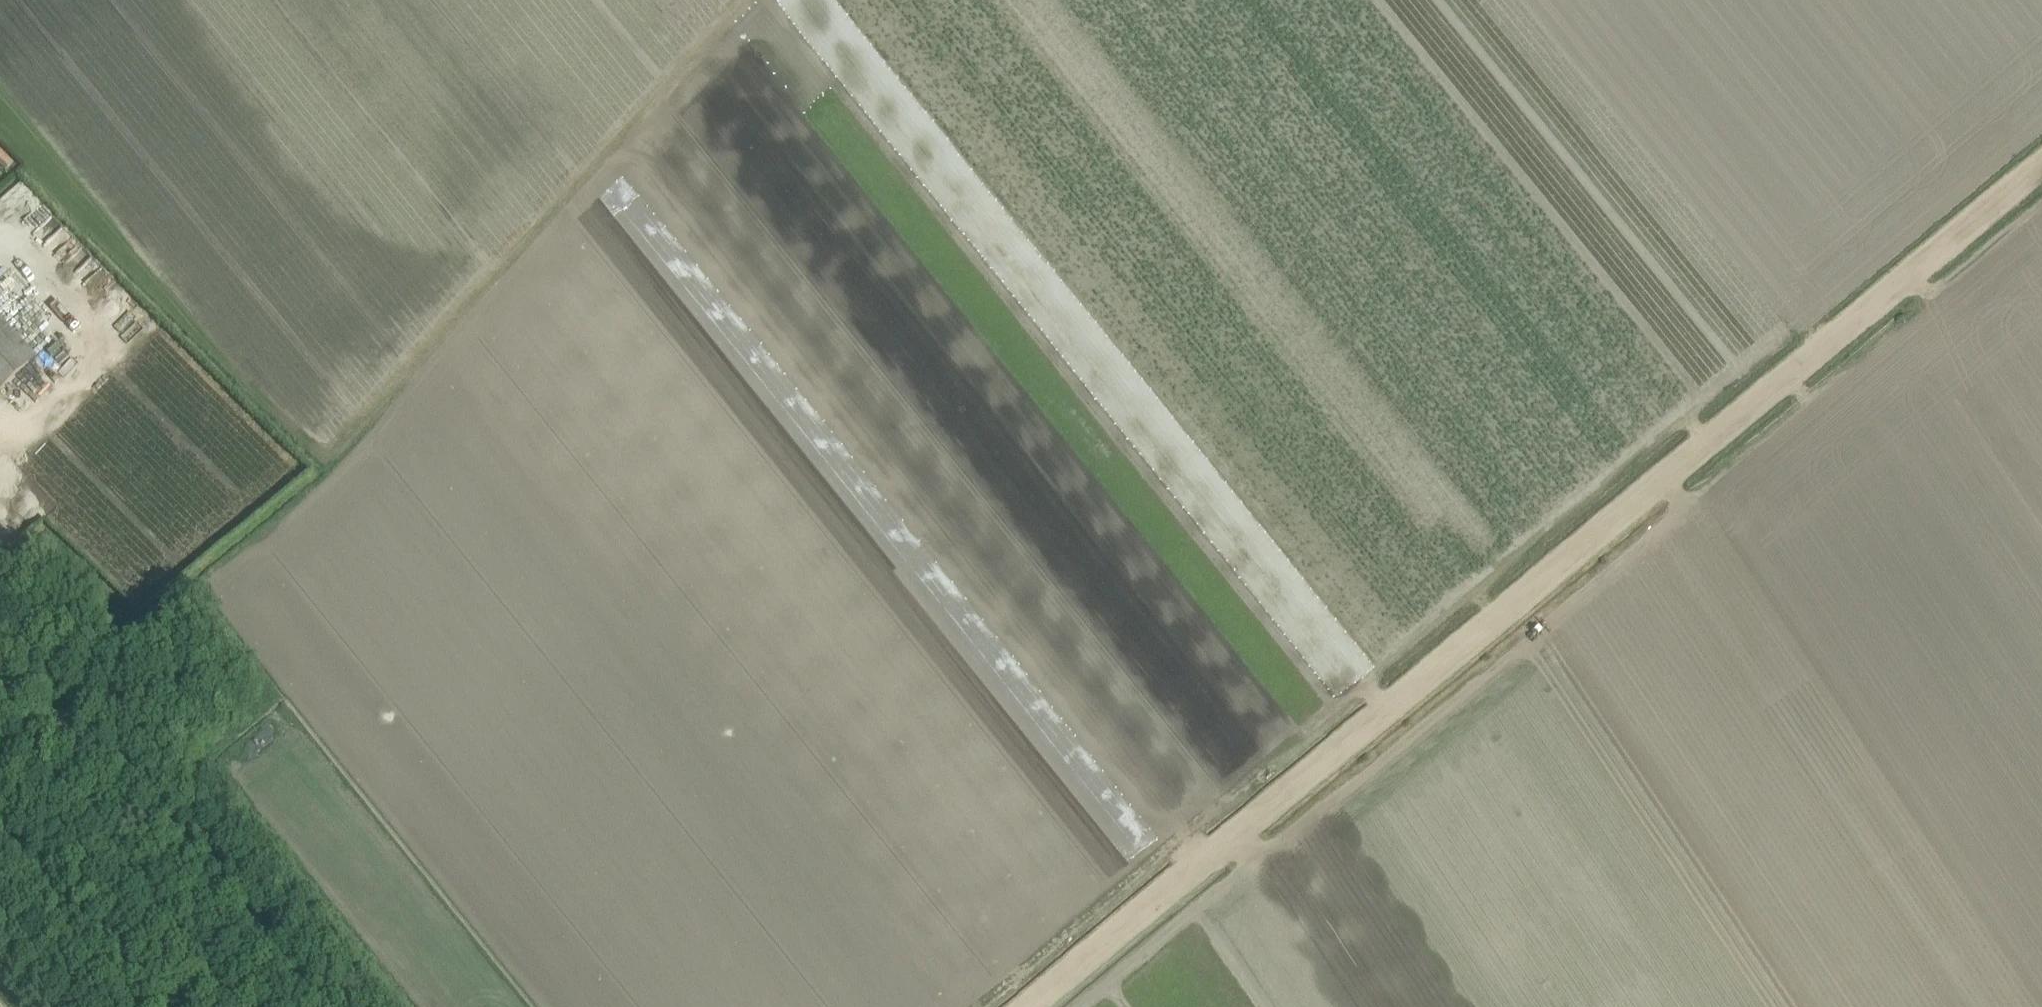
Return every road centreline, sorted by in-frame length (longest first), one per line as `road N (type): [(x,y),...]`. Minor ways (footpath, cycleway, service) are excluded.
road 1 (track): [(2041,166),(1028,1006)]
road 2 (track): [(0,667),(45,762),(243,1006)]

